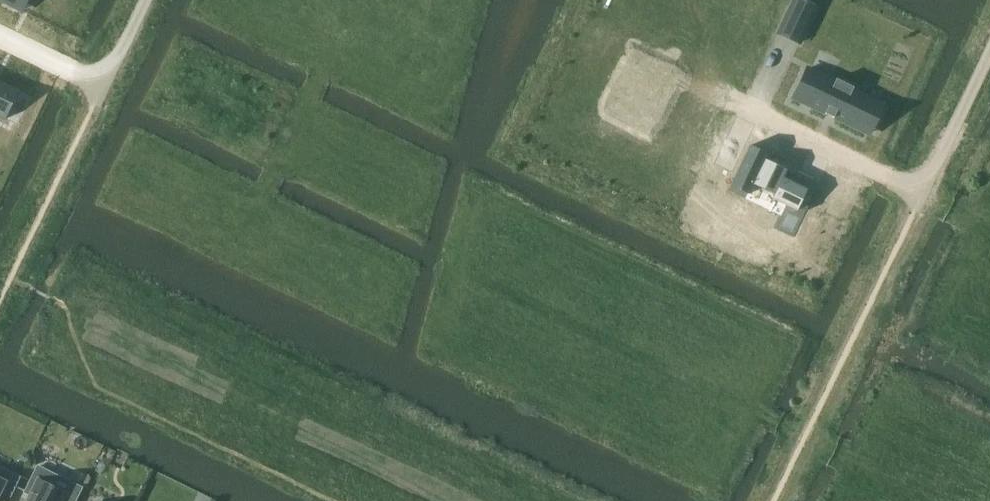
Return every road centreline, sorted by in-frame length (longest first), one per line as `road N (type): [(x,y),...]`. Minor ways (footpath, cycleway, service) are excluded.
road 1 (residential): [(670,74),(922,192),(989,49)]

